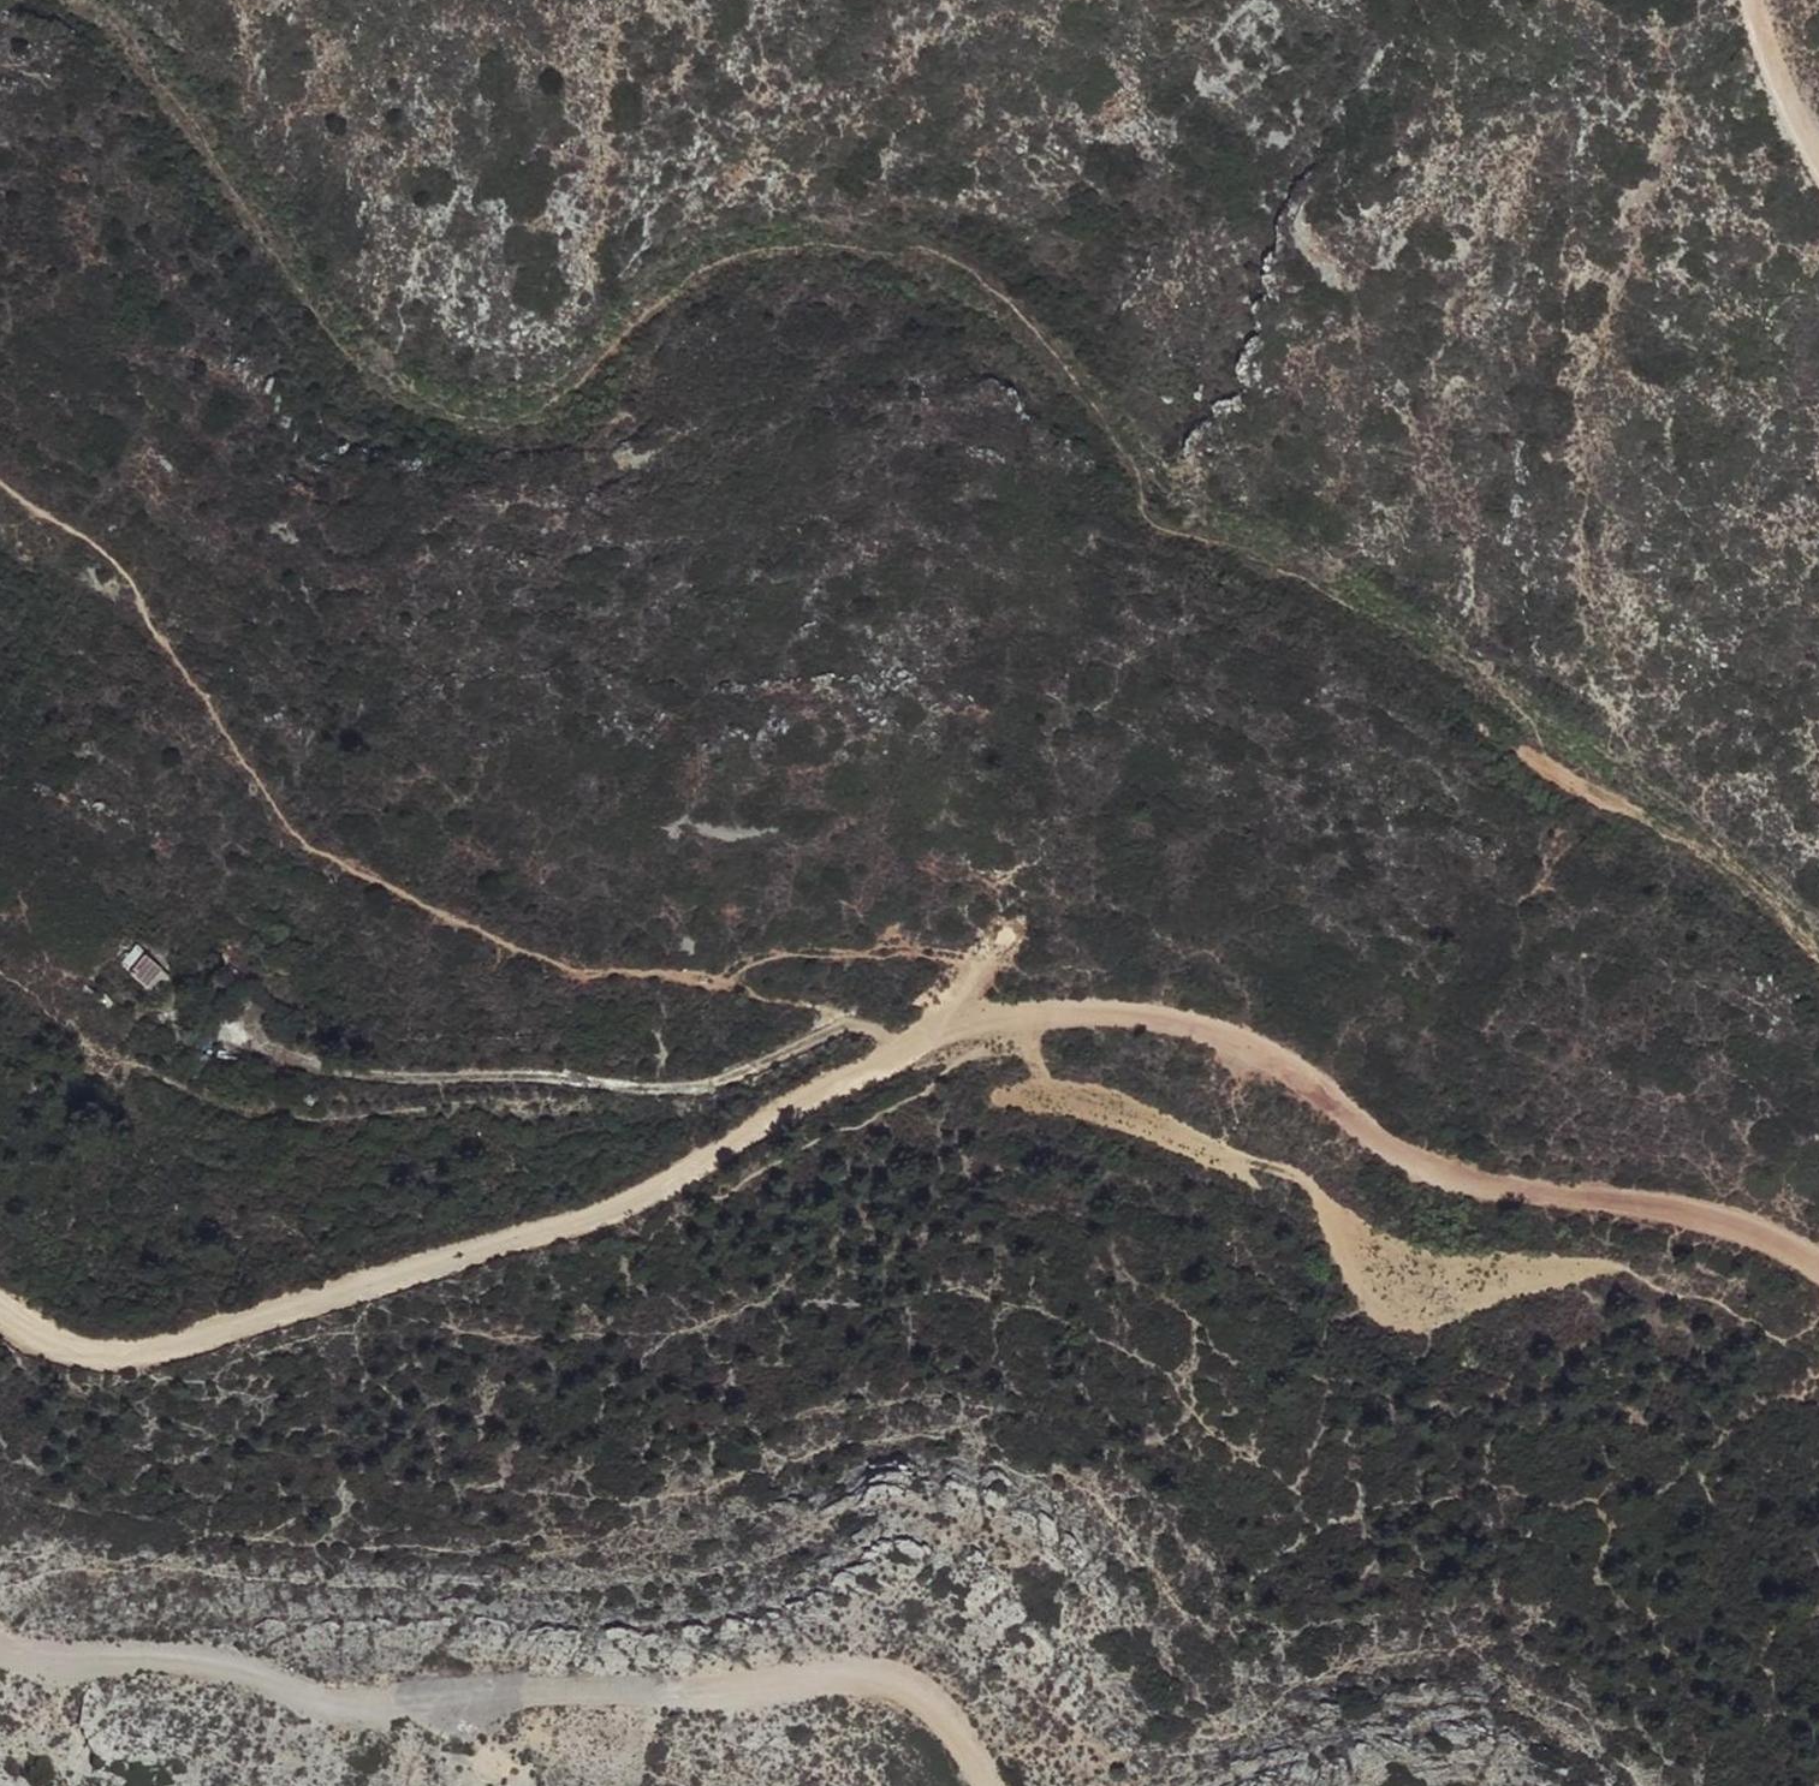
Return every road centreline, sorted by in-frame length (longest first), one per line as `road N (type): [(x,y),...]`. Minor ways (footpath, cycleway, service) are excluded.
road 1 (track): [(1818,1301),(1797,1294),(1716,1234),(1416,1186),(1368,1140),(1229,1061),(1081,1019),(924,1037),(642,1200),(148,1350),(78,1353),(0,1313)]
road 2 (track): [(985,1785),(918,1698),(856,1673),(776,1684),(312,1701),(175,1667),(24,1659),(0,1644)]
road 3 (track): [(1766,0),(1818,136)]

